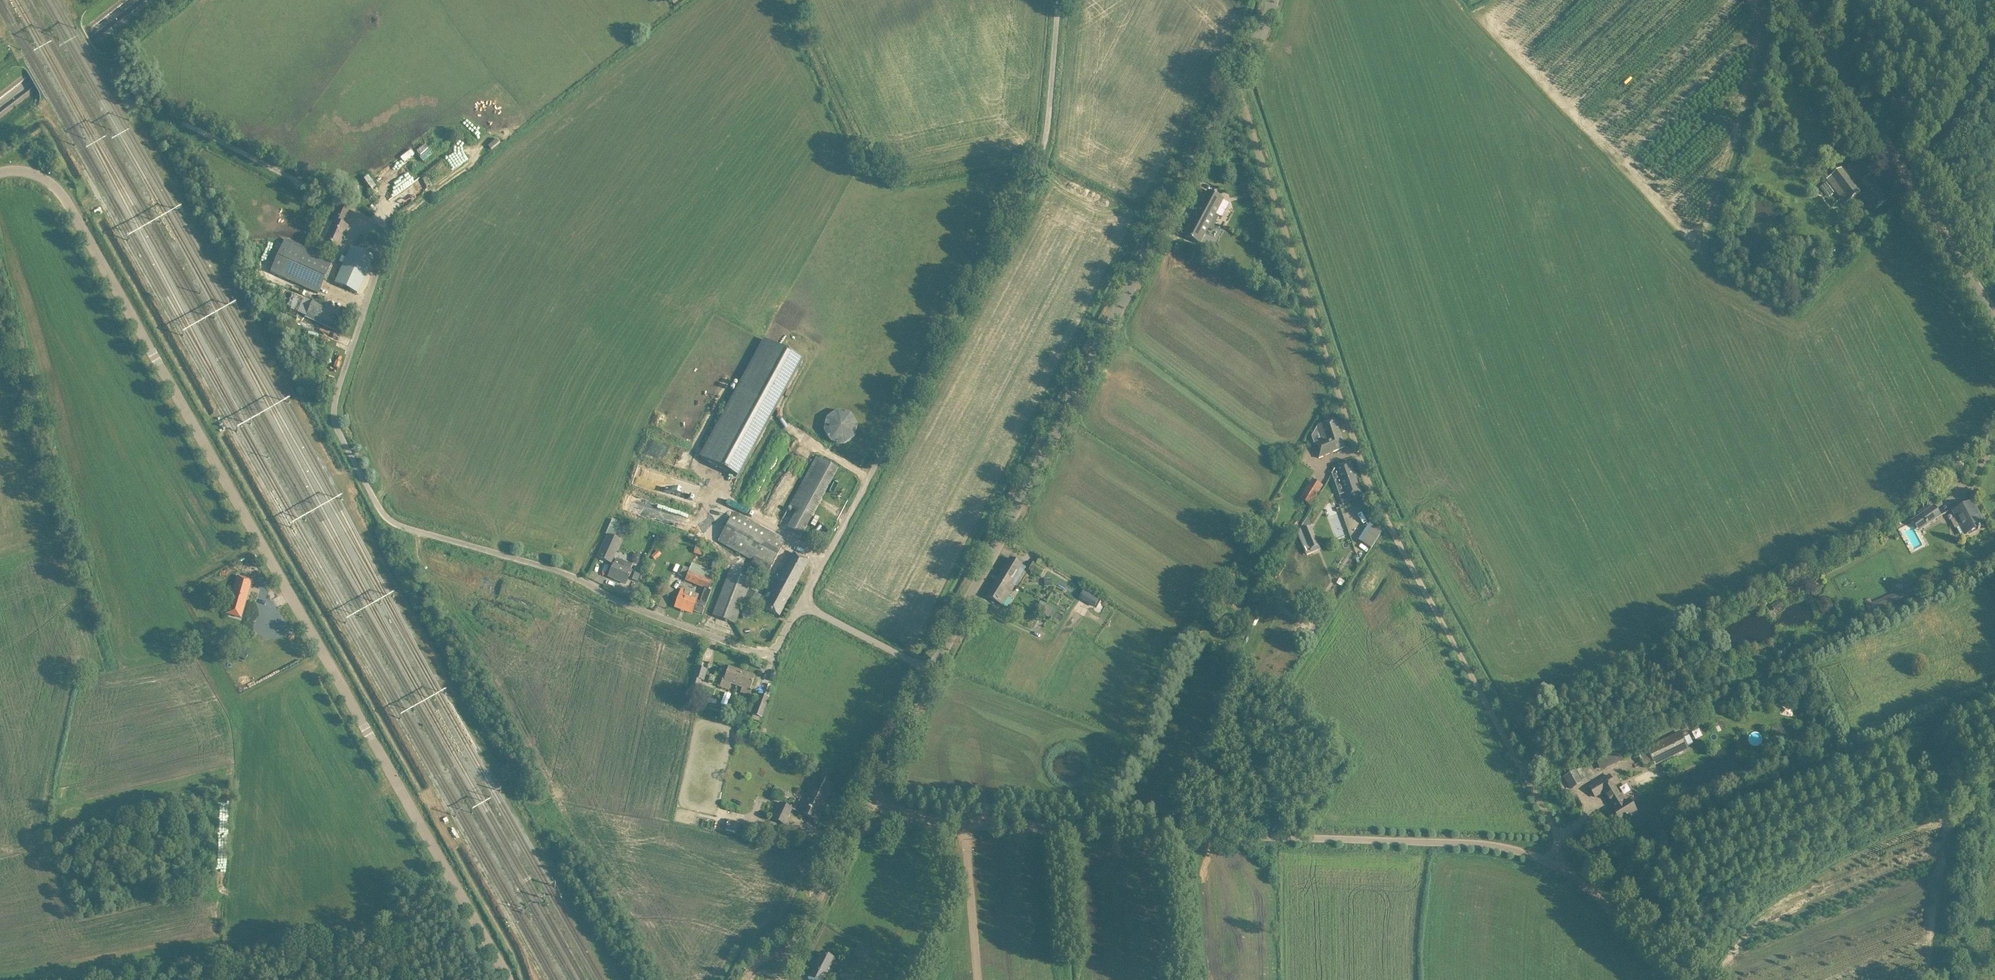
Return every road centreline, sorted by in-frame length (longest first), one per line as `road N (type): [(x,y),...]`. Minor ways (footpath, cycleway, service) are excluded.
road 1 (unclassified): [(801,604),(775,648),(761,653),(551,570),(388,517),(337,425),(335,401),(384,247),(380,231),(188,125)]
road 2 (unclassified): [(510,979),(65,199),(35,174),(0,173)]
road 3 (unclassified): [(1554,865),(1555,832),(1372,491),(1242,102),(1231,93)]
road 4 (unclassified): [(1554,865),(1484,844),(934,823),(868,797)]
road 5 (unclassified): [(801,604),(1039,158),(1060,0)]
road 6 (unclassified): [(932,672),(1231,93)]
road 7 (tertiary): [(1994,319),(1796,0)]
road 8 (track): [(797,0),(861,145),(900,179),(1039,158)]
road 9 (unclassified): [(778,979),(868,797)]
road 10 (unclassified): [(1693,979),(1554,865)]
road 11 (unclassified): [(0,106),(136,0)]
road 12 (track): [(966,824),(978,979)]
road 13 (unclassified): [(932,672),(801,604)]
road 14 (unclassified): [(868,797),(932,672)]

